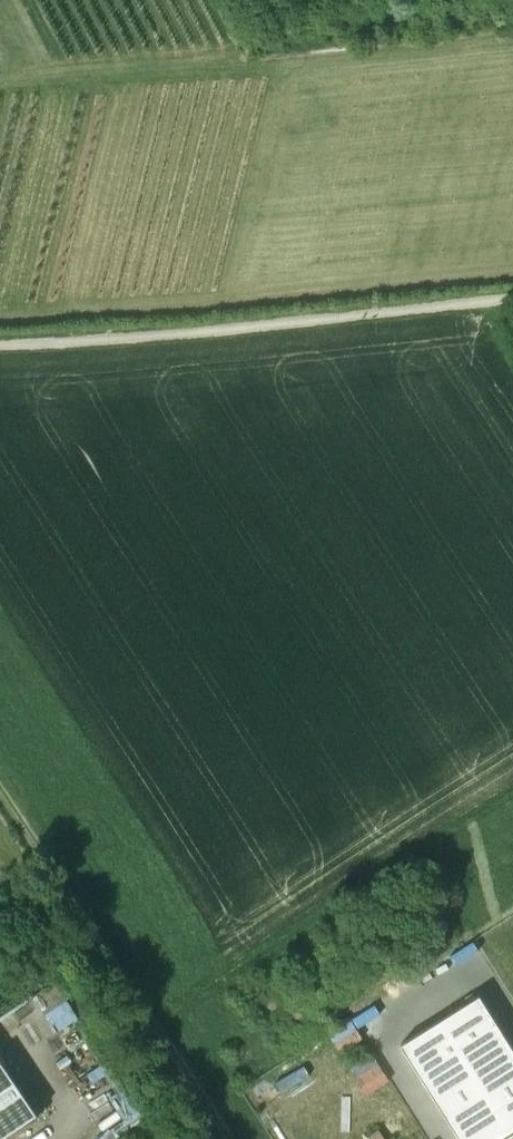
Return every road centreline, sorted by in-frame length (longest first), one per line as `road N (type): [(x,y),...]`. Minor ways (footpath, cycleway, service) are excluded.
road 1 (track): [(0,349),(190,338),(512,301)]
road 2 (track): [(0,797),(148,1024)]
road 3 (track): [(224,1138),(148,1024)]

